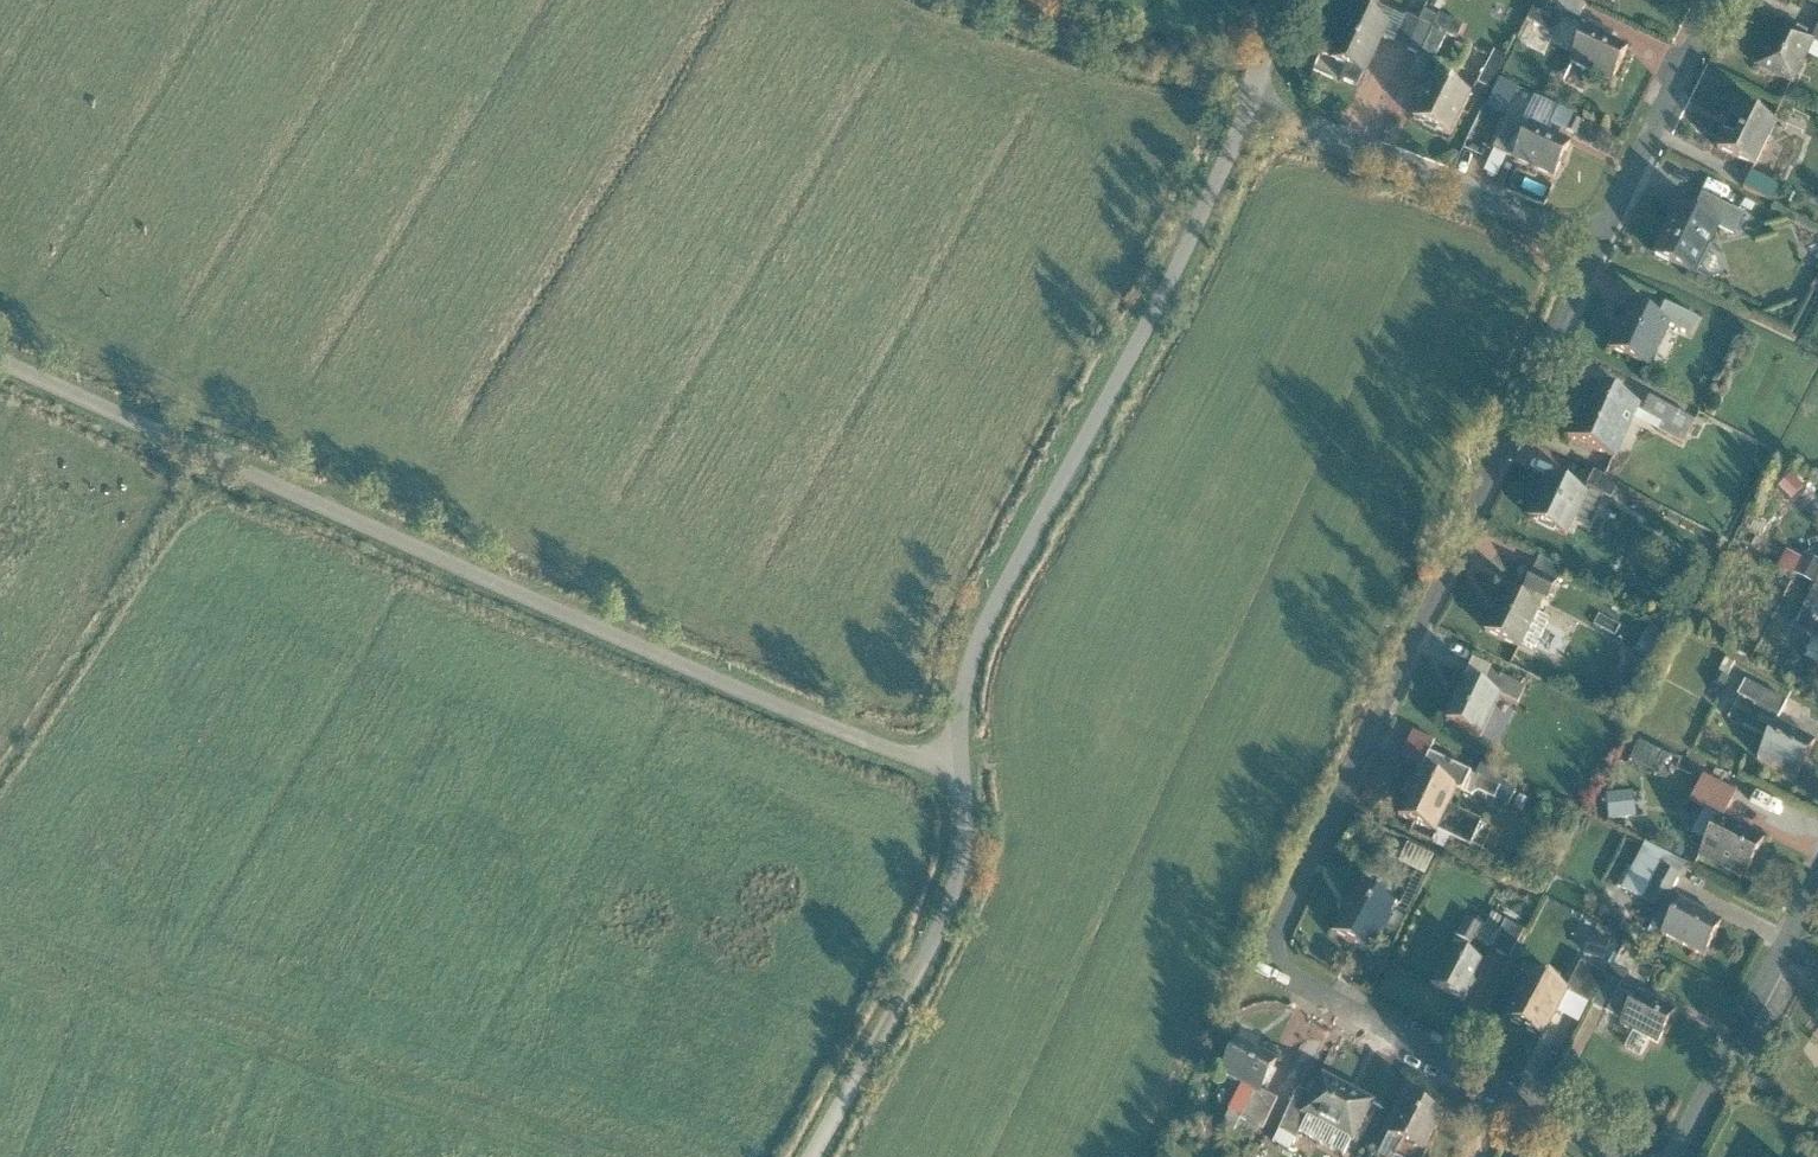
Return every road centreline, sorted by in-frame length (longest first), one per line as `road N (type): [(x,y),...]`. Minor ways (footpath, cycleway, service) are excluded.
road 1 (residential): [(1611,1156),(1481,1080),(1264,972),(1597,243)]
road 2 (unclassified): [(956,776),(529,607),(0,360)]
road 3 (unclassified): [(1252,97),(1172,277),(994,599),(959,684),(956,776)]
road 4 (residential): [(815,1156),(942,930),(958,876),(956,776)]
road 5 (residential): [(1252,97),(1311,129),(1597,243)]
road 6 (residential): [(1682,1156),(1817,882)]
road 7 (track): [(1252,97),(994,0)]
road 8 (residential): [(1597,243),(1711,0)]

